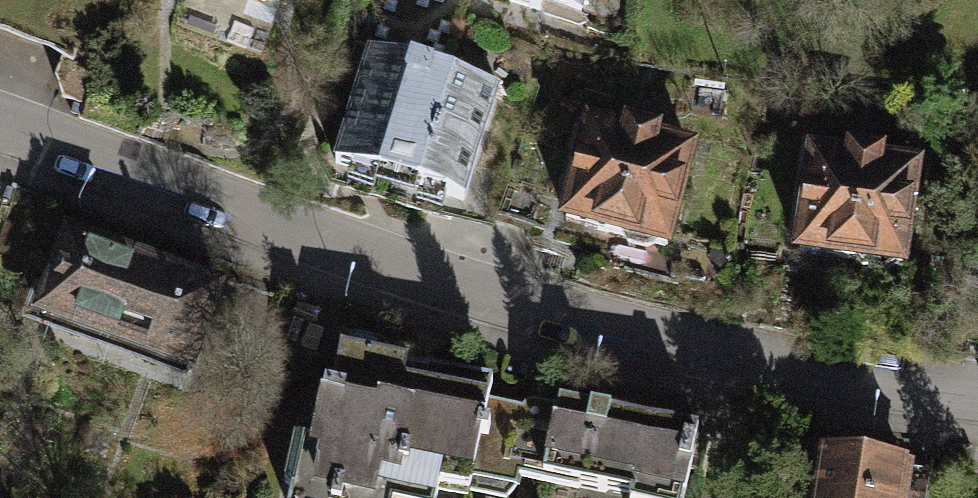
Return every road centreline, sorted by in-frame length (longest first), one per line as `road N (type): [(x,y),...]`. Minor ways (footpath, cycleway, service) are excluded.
road 1 (residential): [(0,126),(388,271),(667,342),(977,392)]

